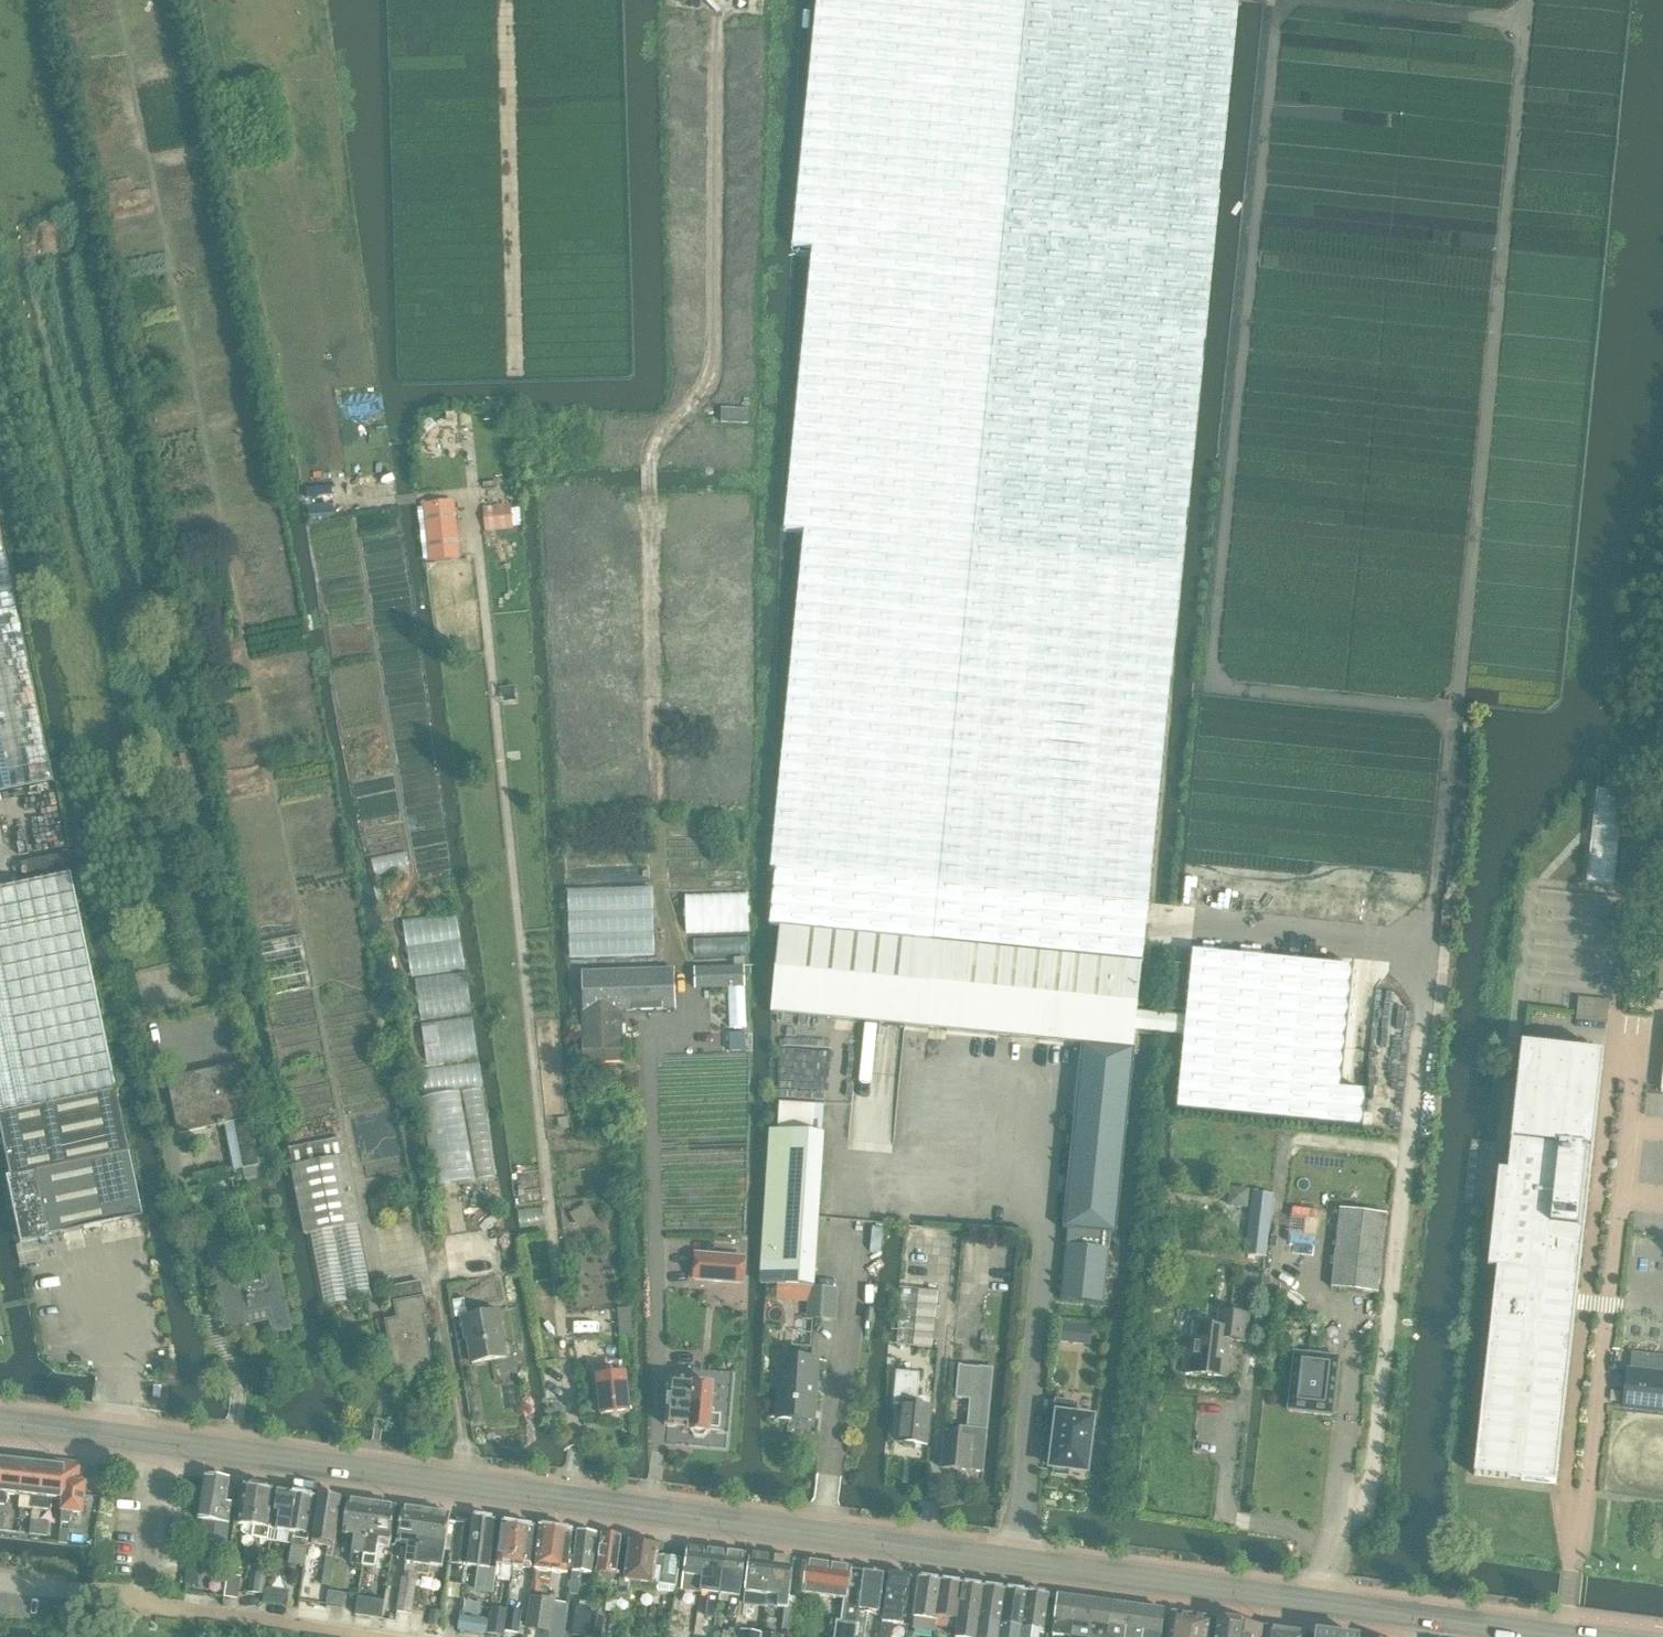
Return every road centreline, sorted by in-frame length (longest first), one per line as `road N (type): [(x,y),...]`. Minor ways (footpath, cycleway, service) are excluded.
road 1 (secondary): [(1563,1636),(158,1441)]
road 2 (residential): [(407,1636),(138,1598)]
road 3 (secondary): [(158,1441),(0,1424)]
road 4 (residential): [(138,1598),(158,1441)]
road 5 (residential): [(138,1598),(0,1579)]

